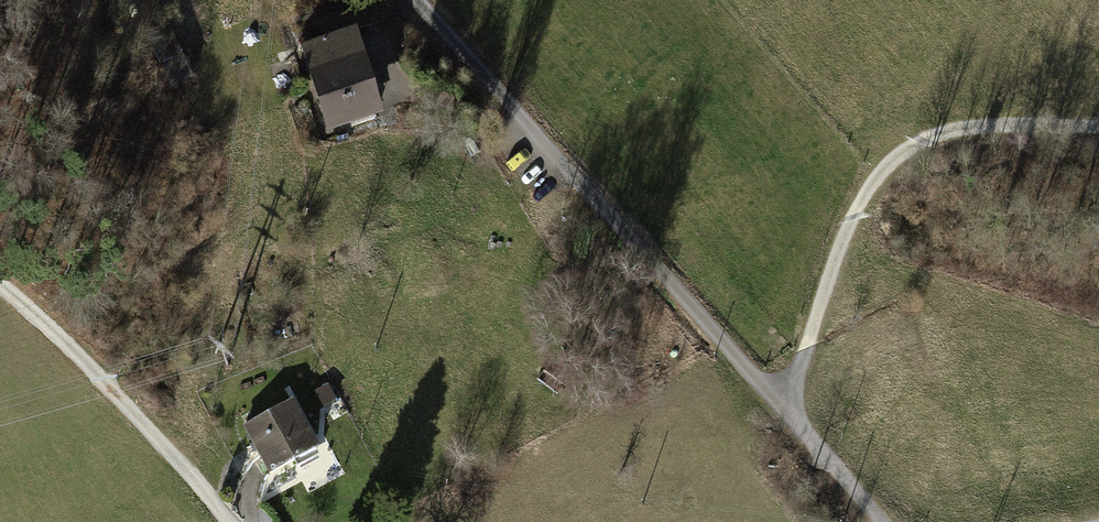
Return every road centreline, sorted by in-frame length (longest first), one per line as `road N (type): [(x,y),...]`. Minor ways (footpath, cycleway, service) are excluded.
road 1 (track): [(883,521),(421,0)]
road 2 (track): [(783,408),(854,216),(901,154),(952,128),(1098,126)]
road 3 (track): [(0,289),(55,335),(231,521)]

